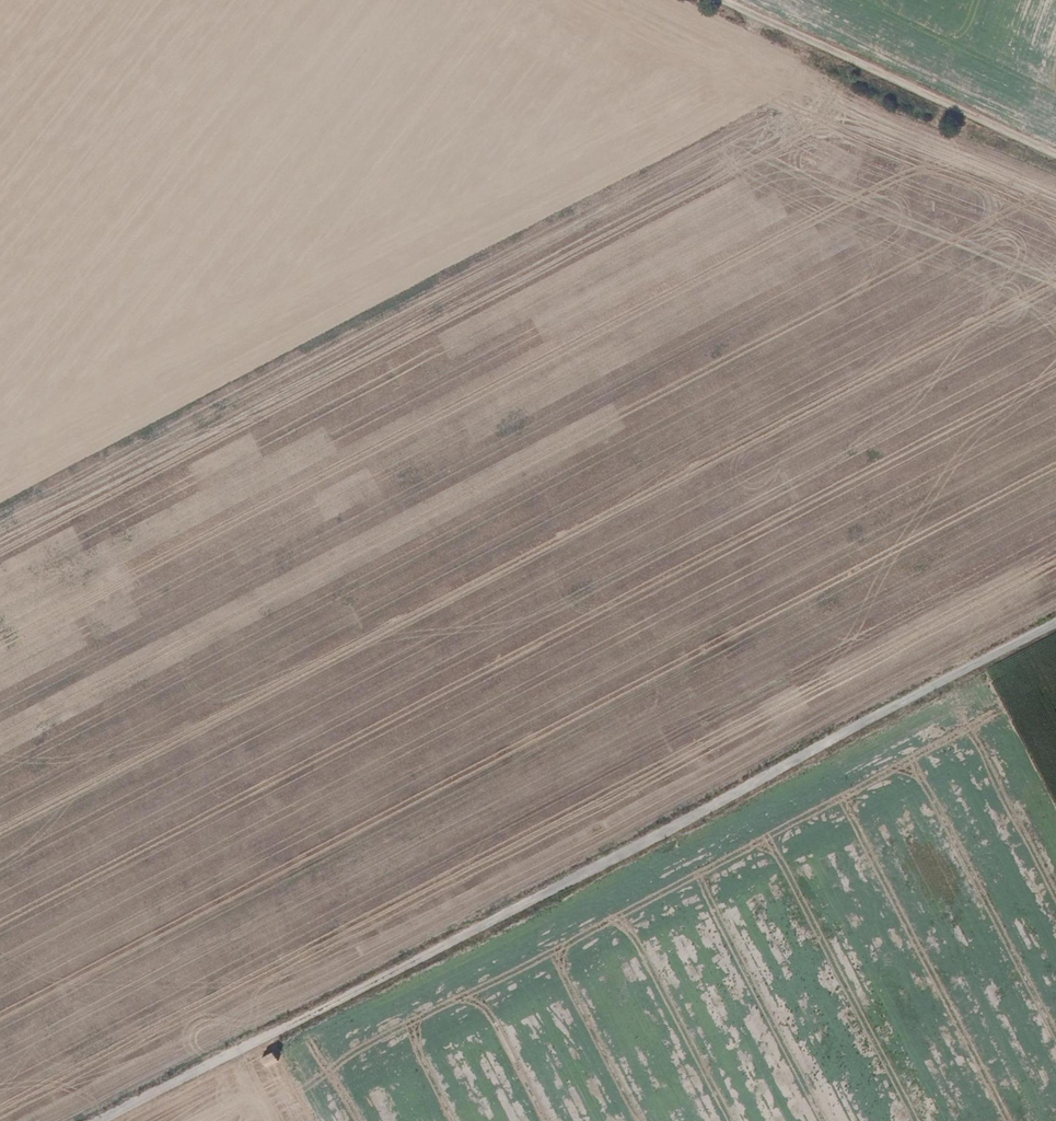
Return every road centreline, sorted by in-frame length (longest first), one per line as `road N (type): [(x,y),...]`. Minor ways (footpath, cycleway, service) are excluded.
road 1 (track): [(1055,624),(104,1120)]
road 2 (track): [(721,0),(1055,159)]

